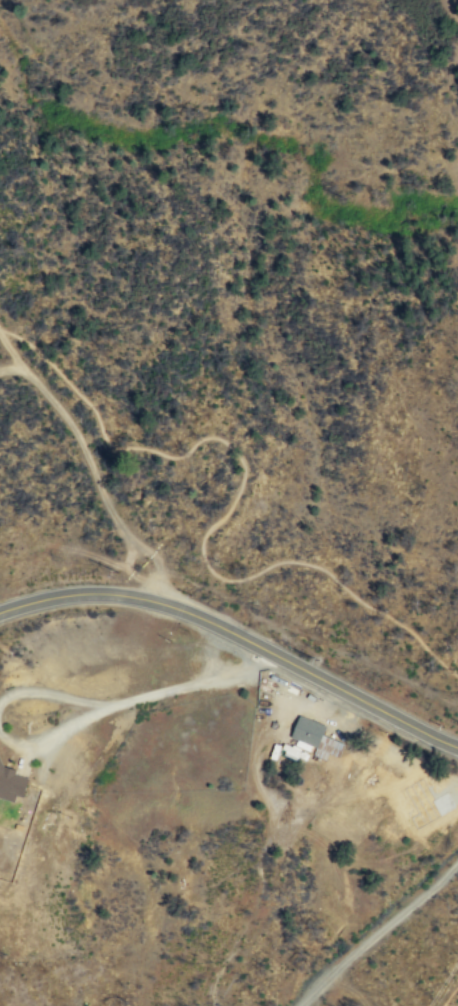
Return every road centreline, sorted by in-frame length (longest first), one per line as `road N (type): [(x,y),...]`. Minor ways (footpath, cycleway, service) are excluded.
road 1 (tertiary): [(457,746),(168,604),(93,597),(0,619)]
road 2 (track): [(297,1005),(457,861)]
road 3 (track): [(213,1005),(217,973),(252,914),(256,858),(277,808)]
road 4 (track): [(277,808),(256,766),(280,693)]

